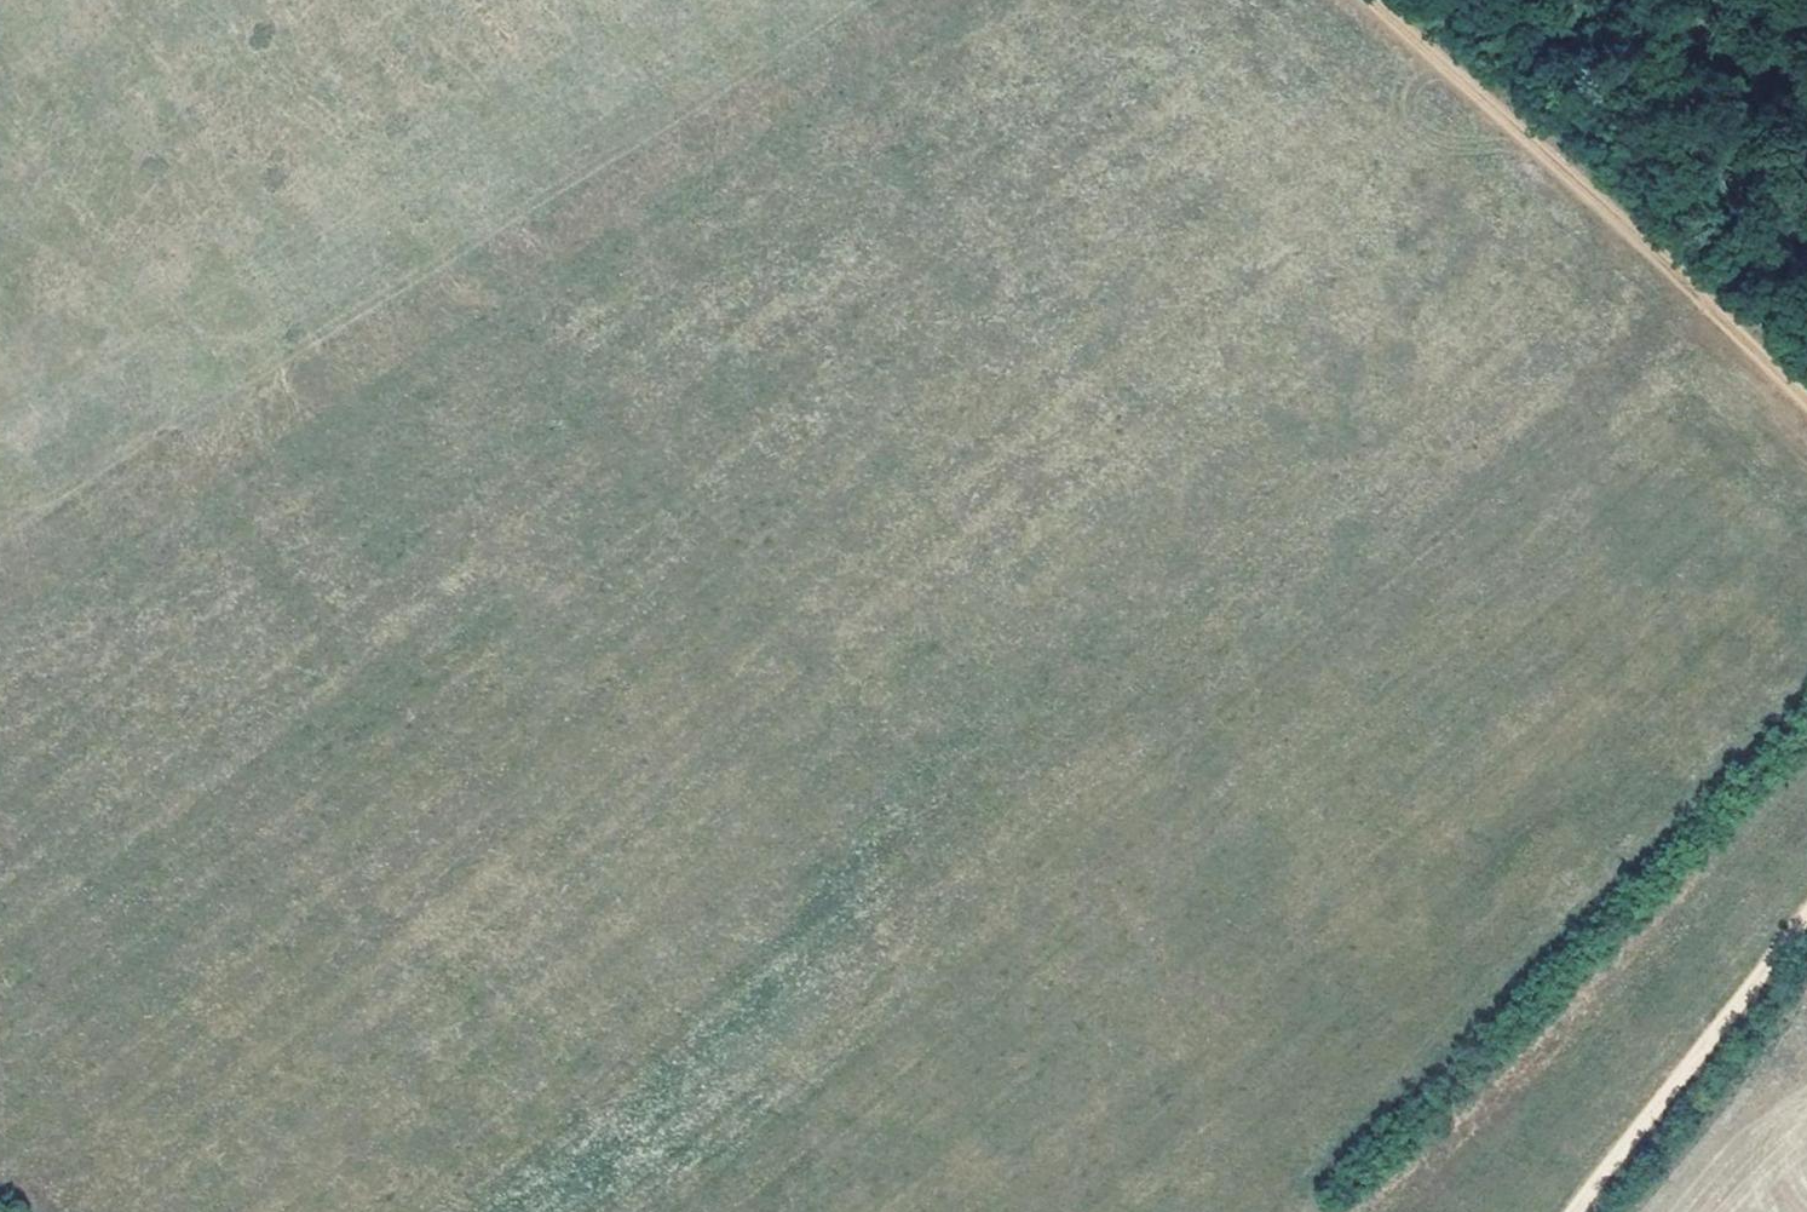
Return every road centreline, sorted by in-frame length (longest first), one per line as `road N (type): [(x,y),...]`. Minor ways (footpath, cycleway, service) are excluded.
road 1 (track): [(1806,388),(1380,0)]
road 2 (track): [(1806,919),(1575,1211)]

